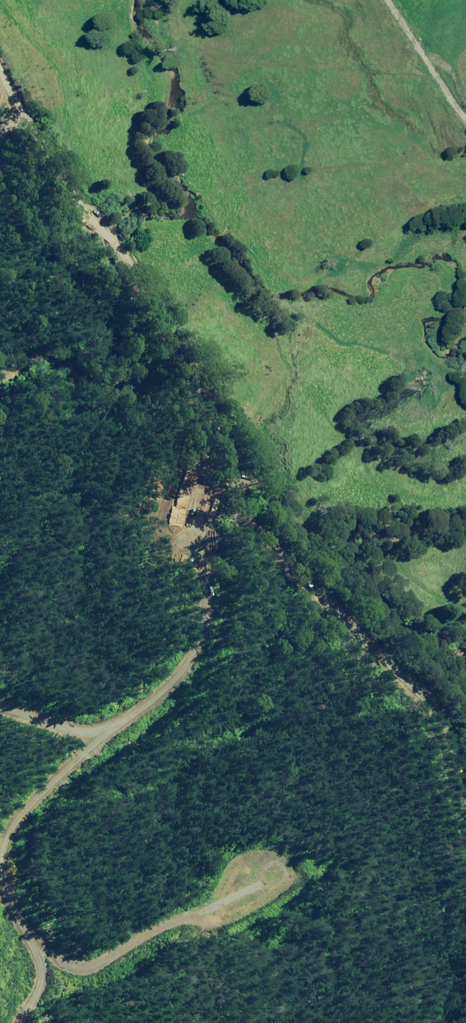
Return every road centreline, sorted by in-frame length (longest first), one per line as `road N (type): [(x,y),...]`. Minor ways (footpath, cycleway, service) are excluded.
road 1 (track): [(18,1022),(42,980),(1,861),(12,825),(97,743),(156,702),(210,617),(200,561),(163,491),(173,402),(169,360),(137,274),(76,199),(41,135),(0,125)]
road 2 (track): [(465,788),(431,702),(242,517),(223,450),(167,352)]

